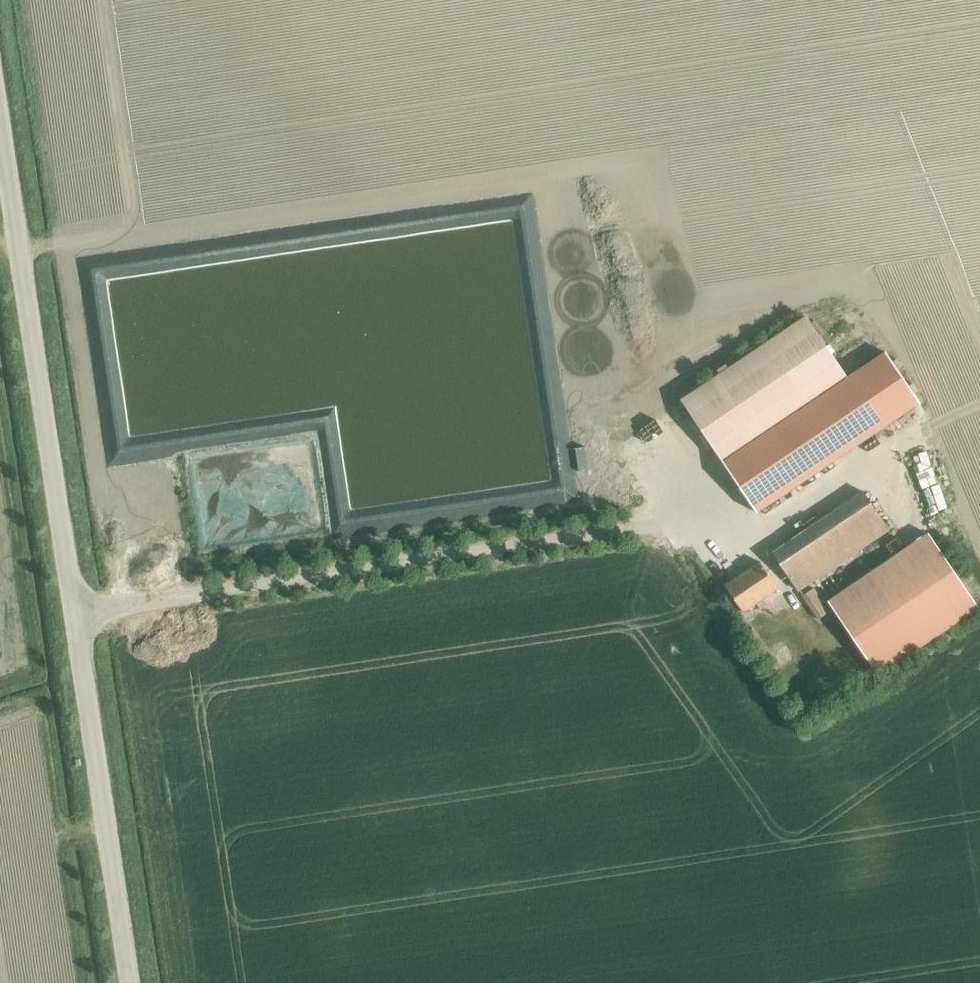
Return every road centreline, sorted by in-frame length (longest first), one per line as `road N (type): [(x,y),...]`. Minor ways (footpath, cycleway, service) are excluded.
road 1 (unclassified): [(130,982),(0,115)]

